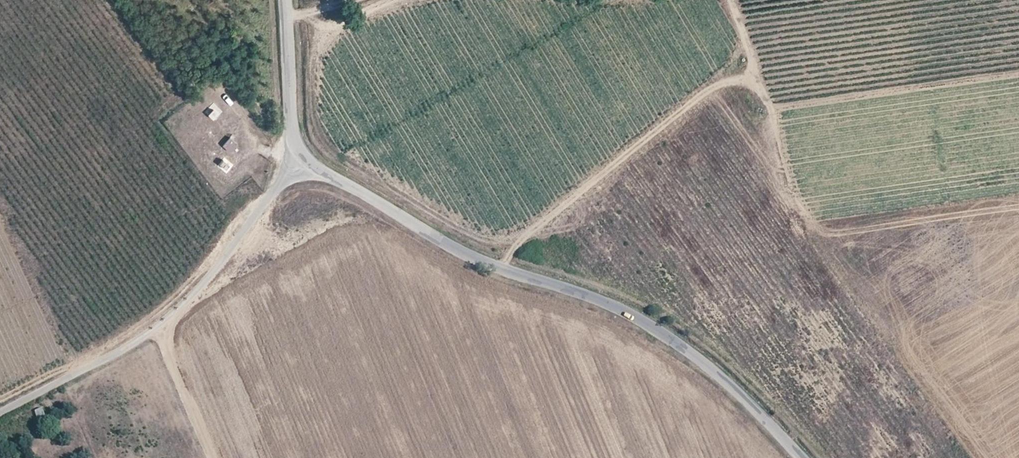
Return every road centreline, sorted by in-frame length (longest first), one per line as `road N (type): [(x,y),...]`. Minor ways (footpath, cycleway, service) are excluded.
road 1 (unclassified): [(290,157),(501,268),(628,312),(696,358),(799,457)]
road 2 (unclassified): [(0,415),(156,330),(211,275),(290,157)]
road 3 (unclassified): [(290,157),(283,0)]

